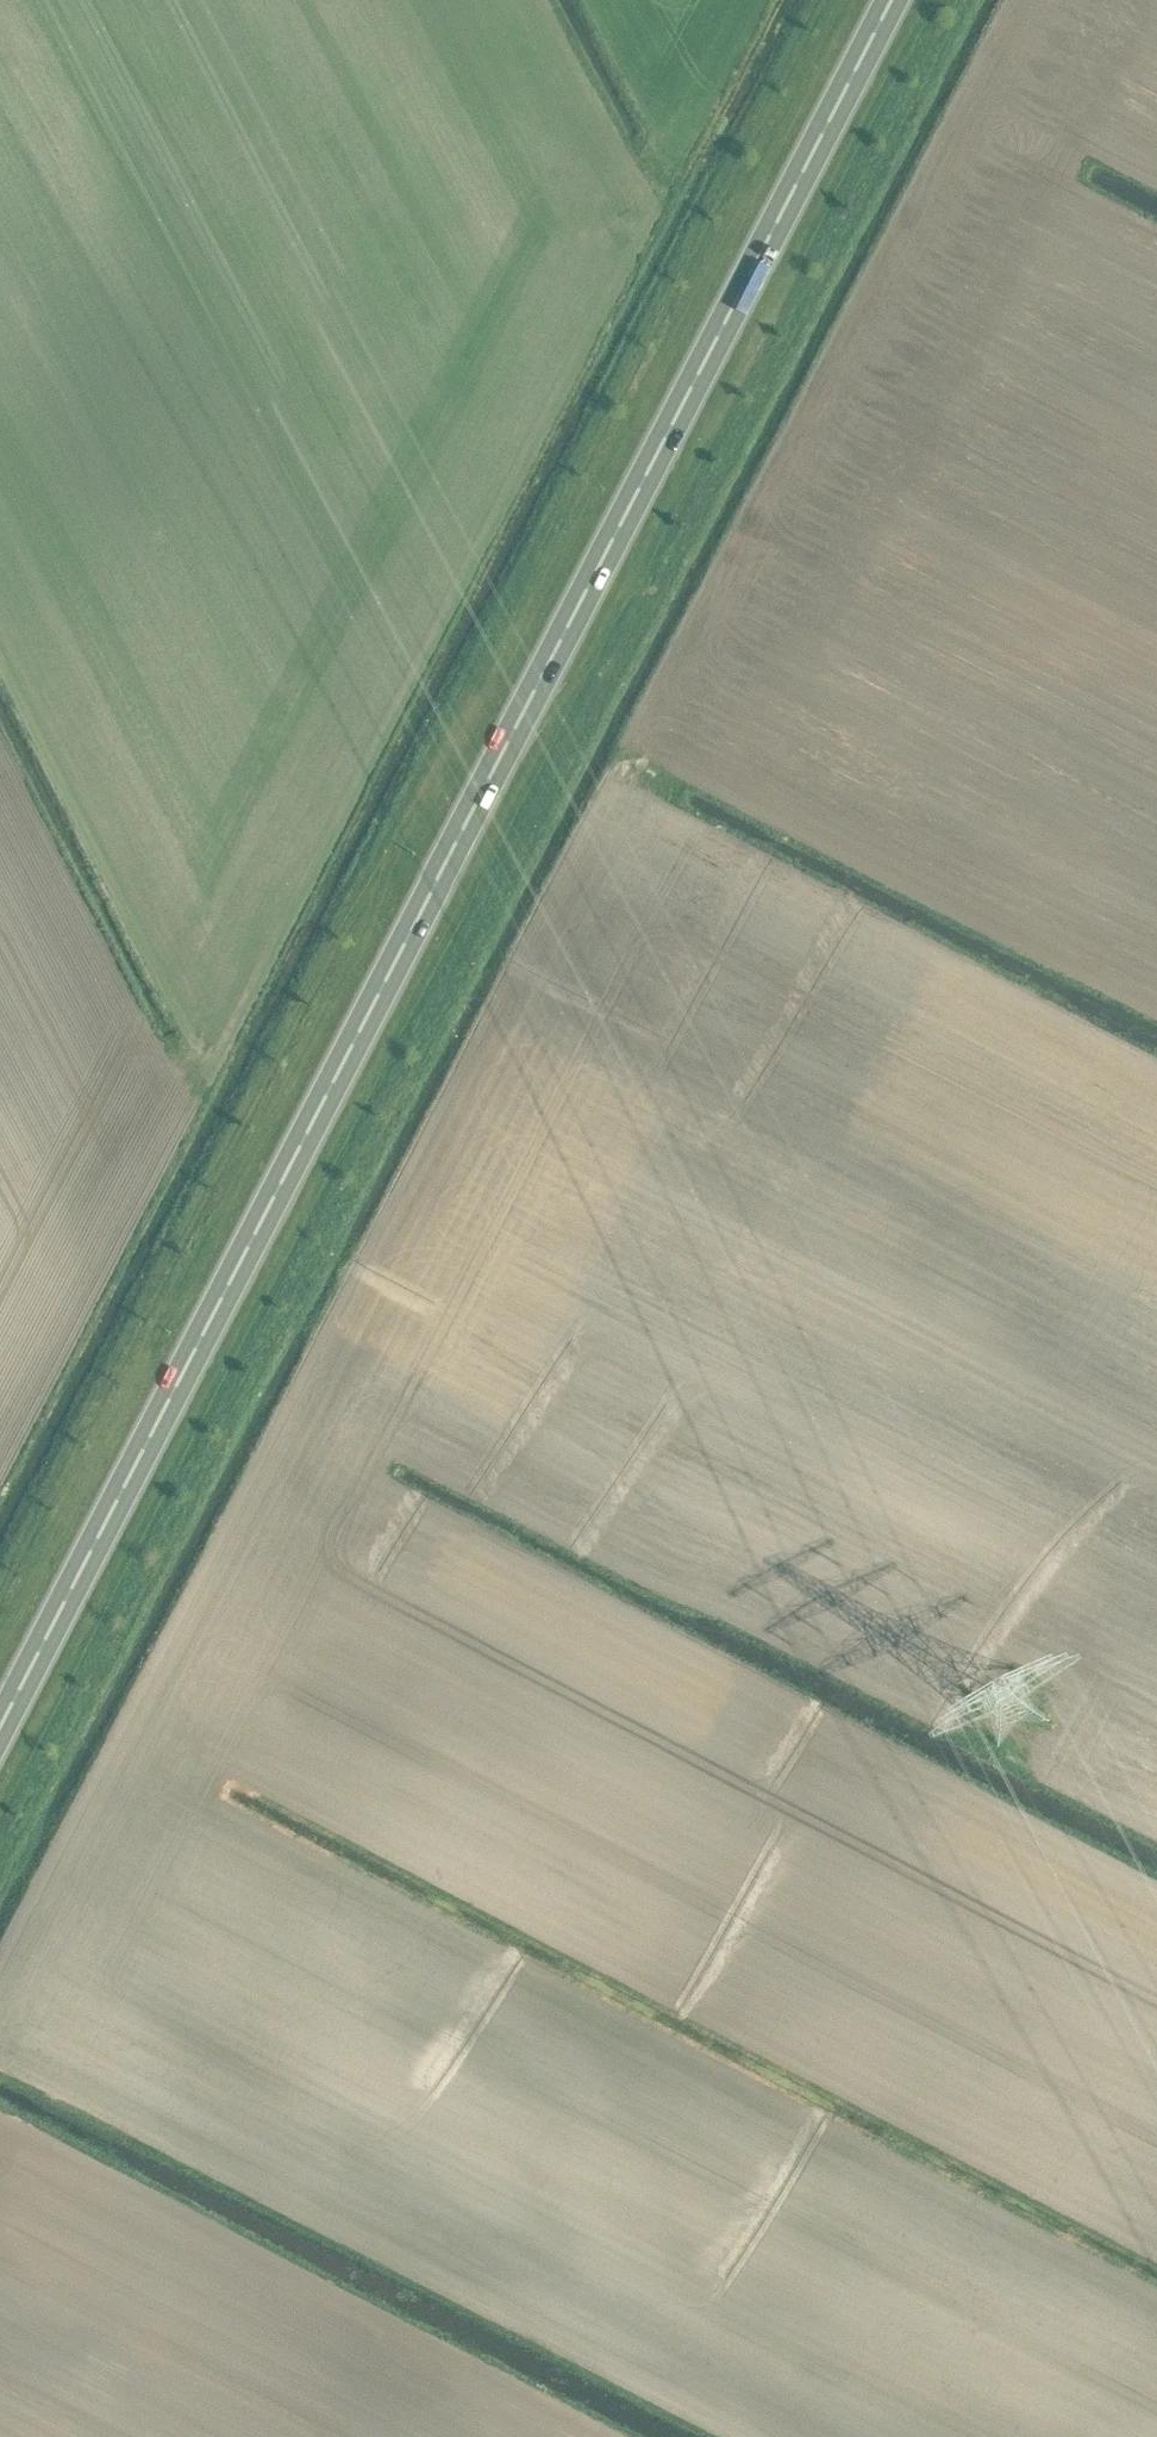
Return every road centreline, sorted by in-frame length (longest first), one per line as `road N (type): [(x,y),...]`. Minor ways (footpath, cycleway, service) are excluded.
road 1 (trunk): [(0,1749),(904,0)]

